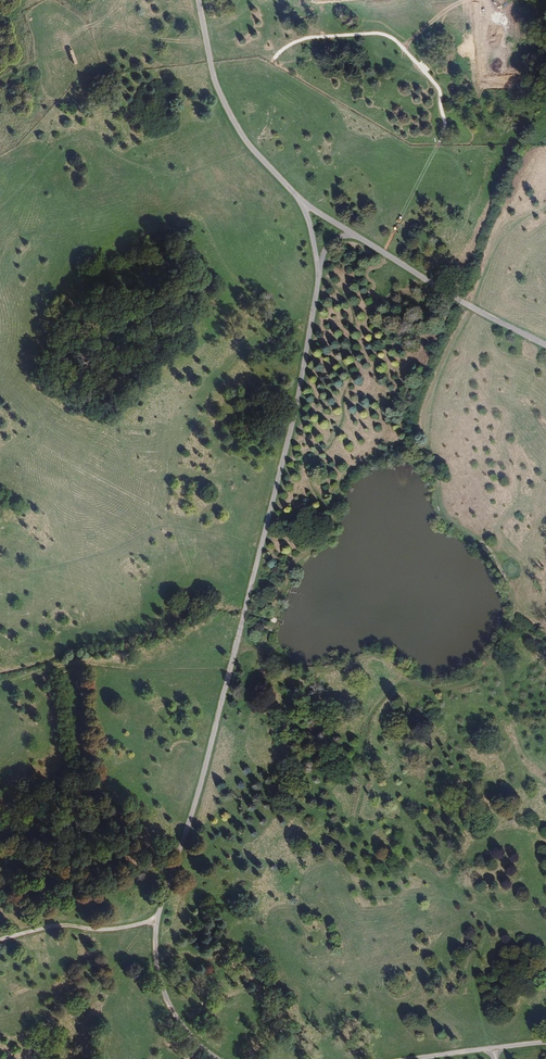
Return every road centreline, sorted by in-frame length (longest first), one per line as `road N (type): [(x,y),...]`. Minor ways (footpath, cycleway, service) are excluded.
road 1 (track): [(403,676),(364,730),(368,767),(347,879),(357,896),(391,902),(545,911)]
road 2 (track): [(335,507),(349,473),(389,448),(406,444),(434,460),(444,514),(497,560),(512,589),(516,611),(491,660)]
road 3 (track): [(0,156),(82,132),(118,163),(174,175),(253,145)]
road 4 (track): [(321,271),(345,294),(354,320),(341,373),(348,410),(311,480),(321,501),(335,507)]
road 5 (track): [(262,550),(215,532),(187,532),(46,567),(0,561)]
road 6 (track): [(231,670),(69,666),(0,687)]
road 7 (track): [(237,645),(269,640),(295,562),(322,544),(335,507)]
road 8 (track): [(158,916),(103,984),(64,1058)]
road 9 (track): [(0,939),(62,925),(127,927),(158,916)]
road 10 (track): [(403,676),(375,658),(316,673),(297,670),(269,640)]
road 11 (track): [(468,303),(421,448)]
road 12 (track): [(493,911),(474,986),(493,1055)]
road 13 (track): [(468,303),(515,221),(545,205)]
road 14 (track): [(491,660),(527,754),(545,773)]

